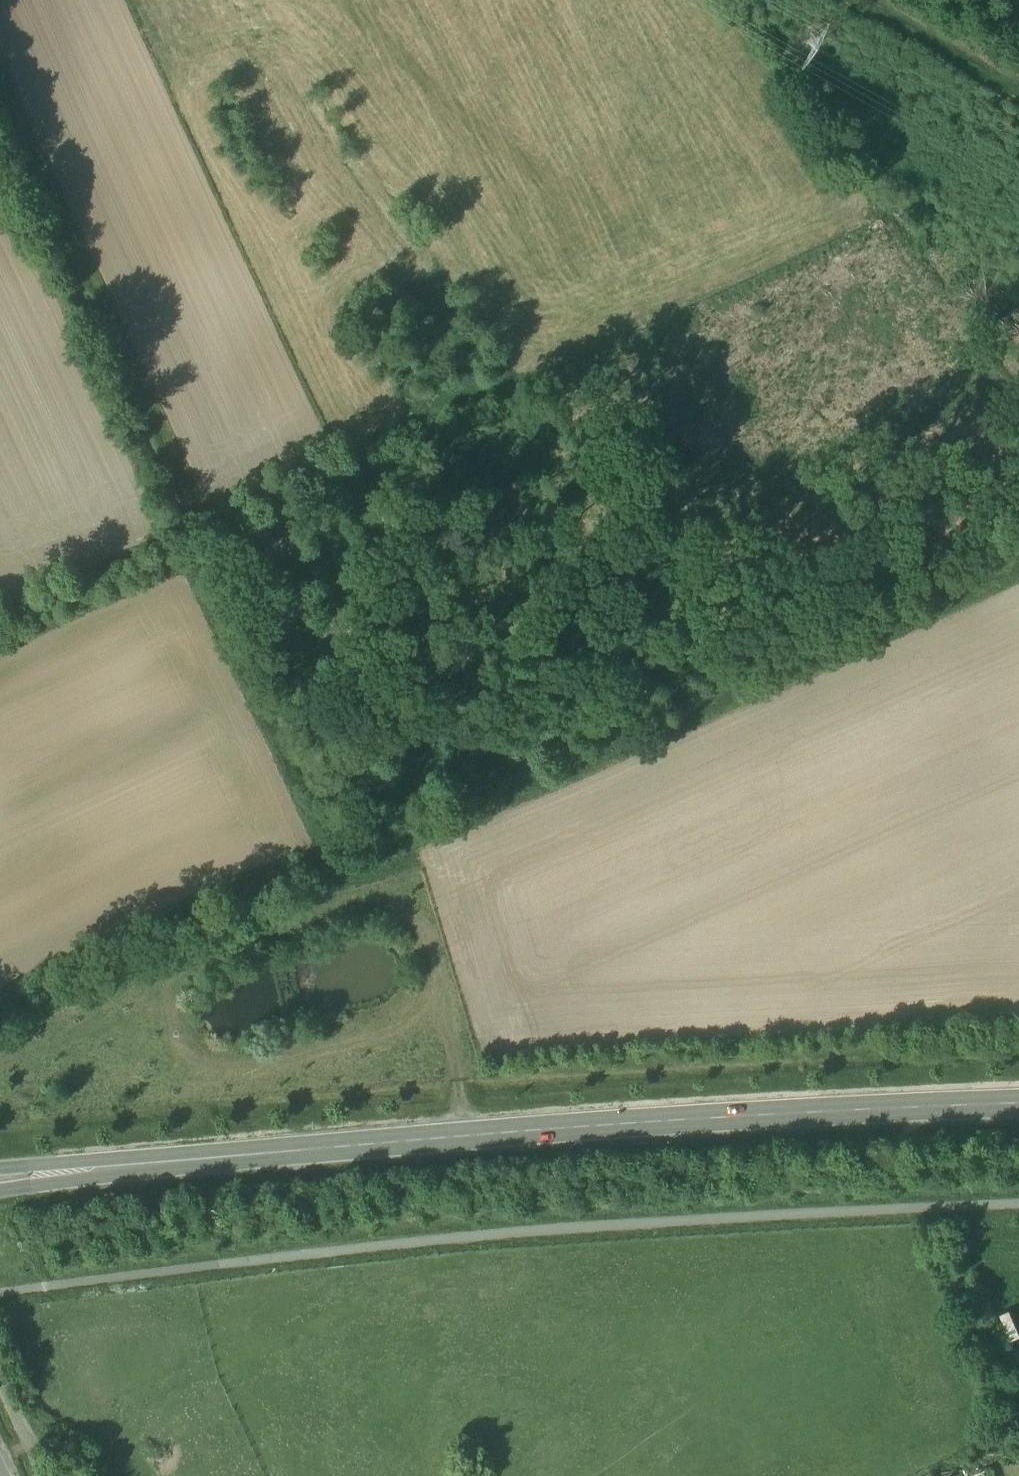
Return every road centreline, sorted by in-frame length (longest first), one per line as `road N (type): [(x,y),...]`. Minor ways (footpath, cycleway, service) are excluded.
road 1 (secondary): [(0,1179),(654,1119),(1018,1104)]

